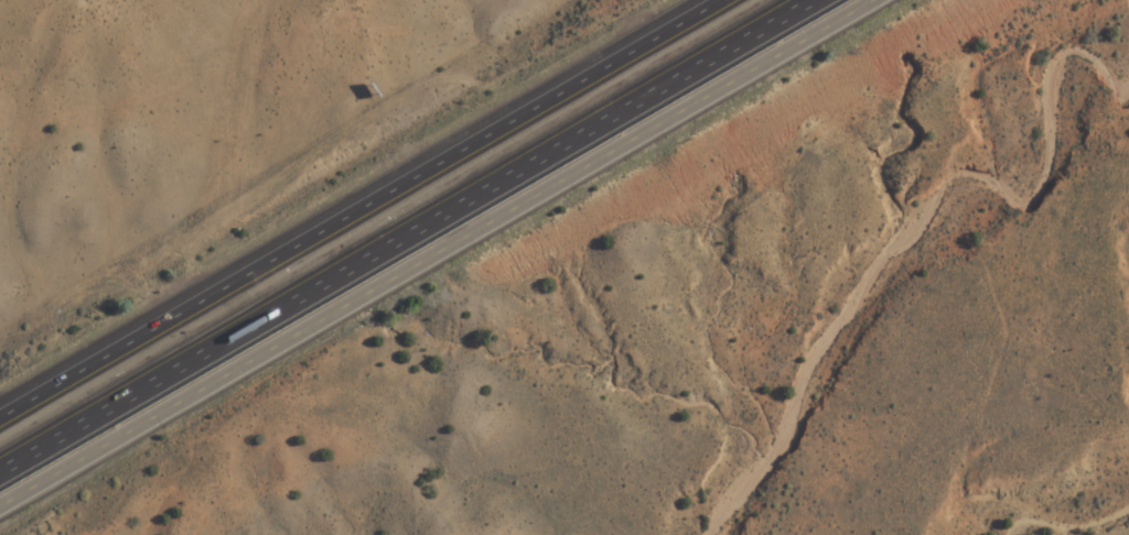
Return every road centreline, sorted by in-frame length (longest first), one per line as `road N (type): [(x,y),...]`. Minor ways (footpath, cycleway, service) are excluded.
road 1 (residential): [(0,508),(876,0)]
road 2 (motorway): [(0,482),(822,0)]
road 3 (motorway): [(734,0),(0,425)]

